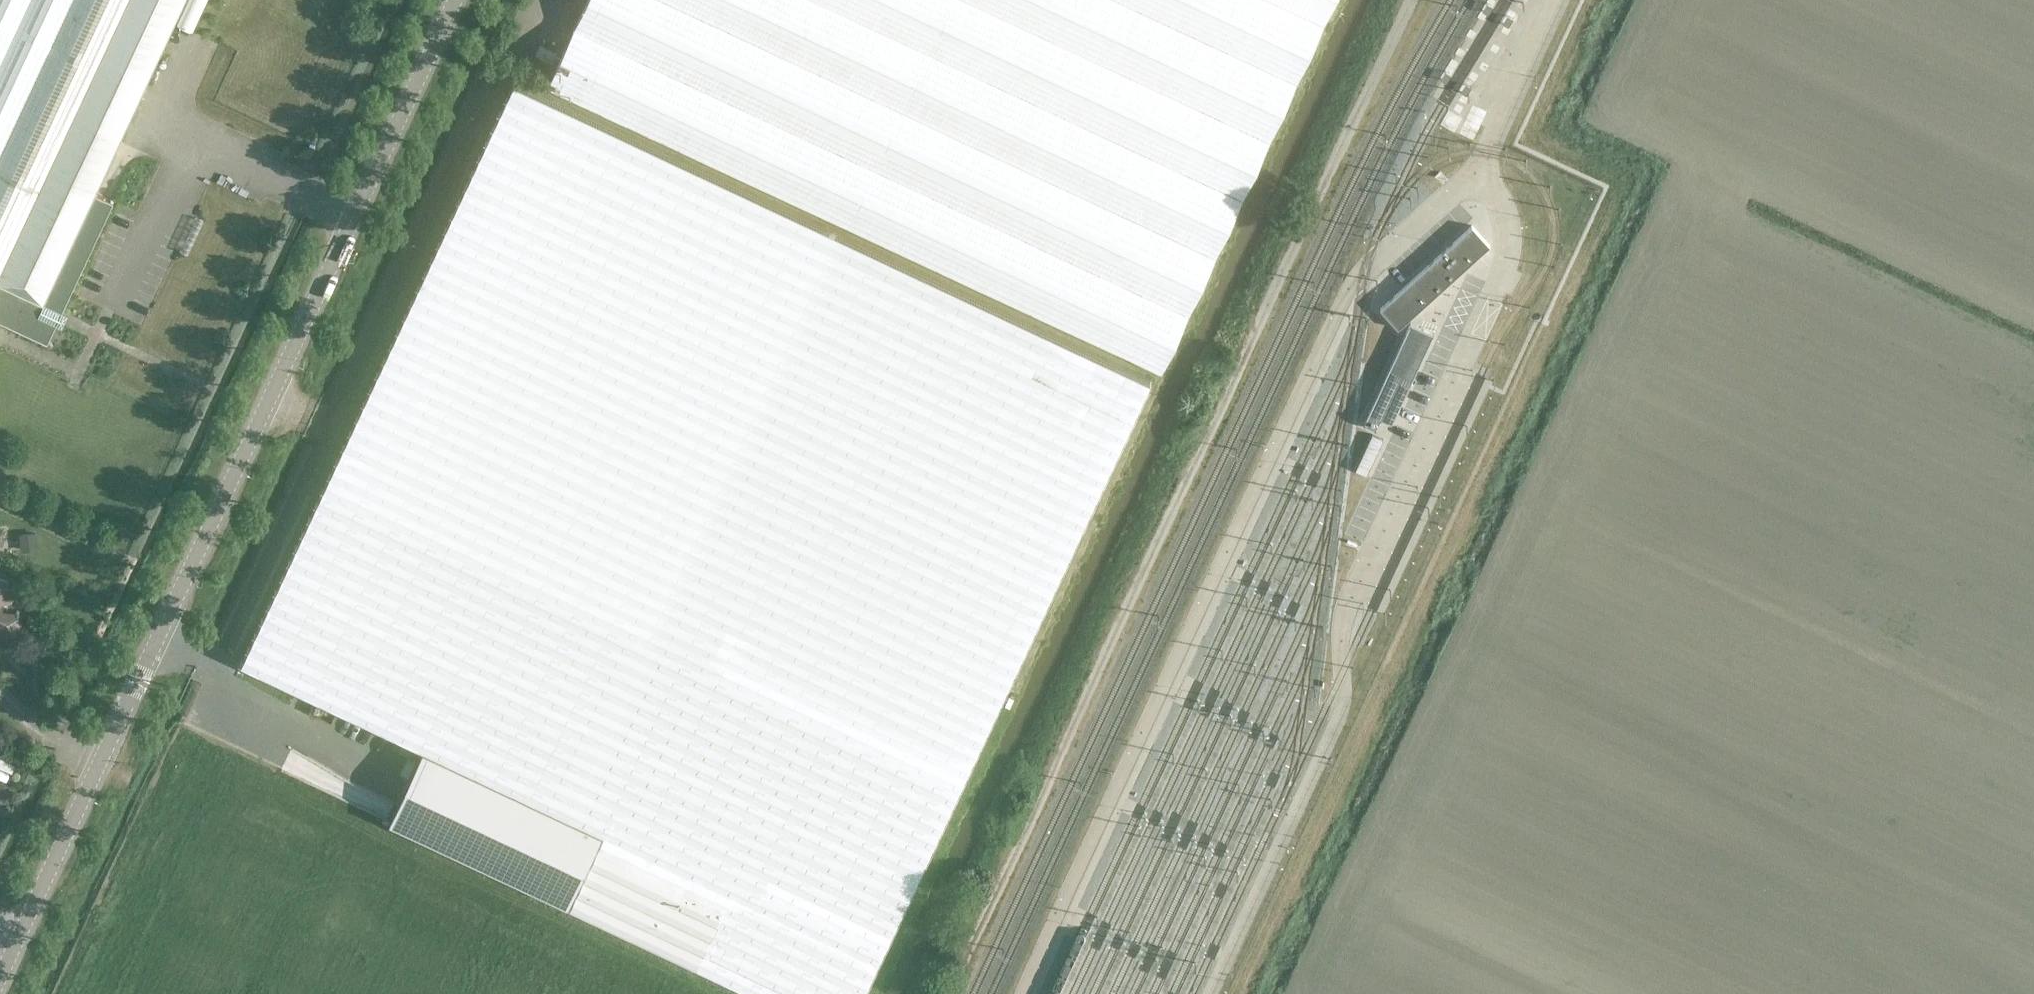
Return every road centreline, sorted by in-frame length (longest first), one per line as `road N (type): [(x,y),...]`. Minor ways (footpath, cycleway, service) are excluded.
road 1 (tertiary): [(0,991),(451,0)]

